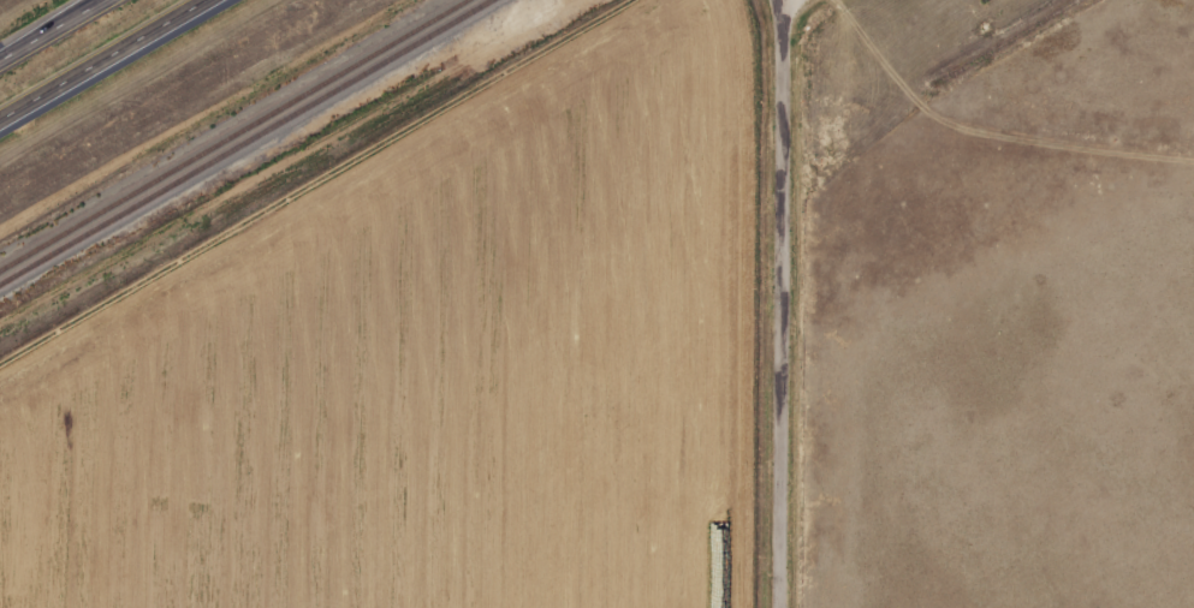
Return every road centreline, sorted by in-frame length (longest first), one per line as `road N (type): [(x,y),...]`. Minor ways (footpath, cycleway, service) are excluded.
road 1 (residential): [(783,607),(781,0)]
road 2 (trunk): [(0,124),(213,0)]
road 3 (trunk): [(107,0),(0,61)]

